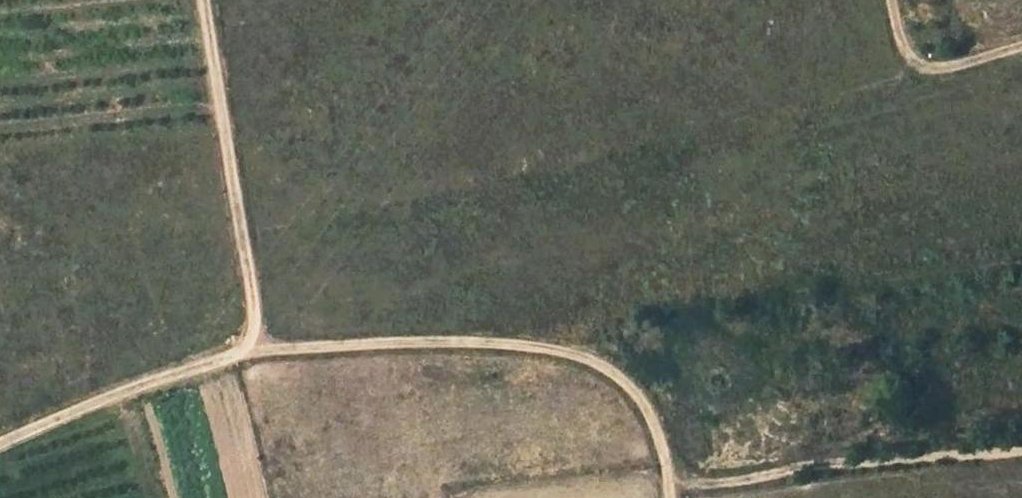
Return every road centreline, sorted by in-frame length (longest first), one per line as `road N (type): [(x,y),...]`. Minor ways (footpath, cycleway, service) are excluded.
road 1 (track): [(239,361),(426,345),(557,358),(599,371),(631,394),(655,433),(667,497)]
road 2 (track): [(205,0),(259,314),(239,361)]
road 3 (track): [(663,471),(735,482),(810,464),(1021,451)]
road 4 (track): [(0,448),(114,396),(239,361)]
road 5 (track): [(1021,46),(939,70),(922,67),(895,27),(892,0)]

